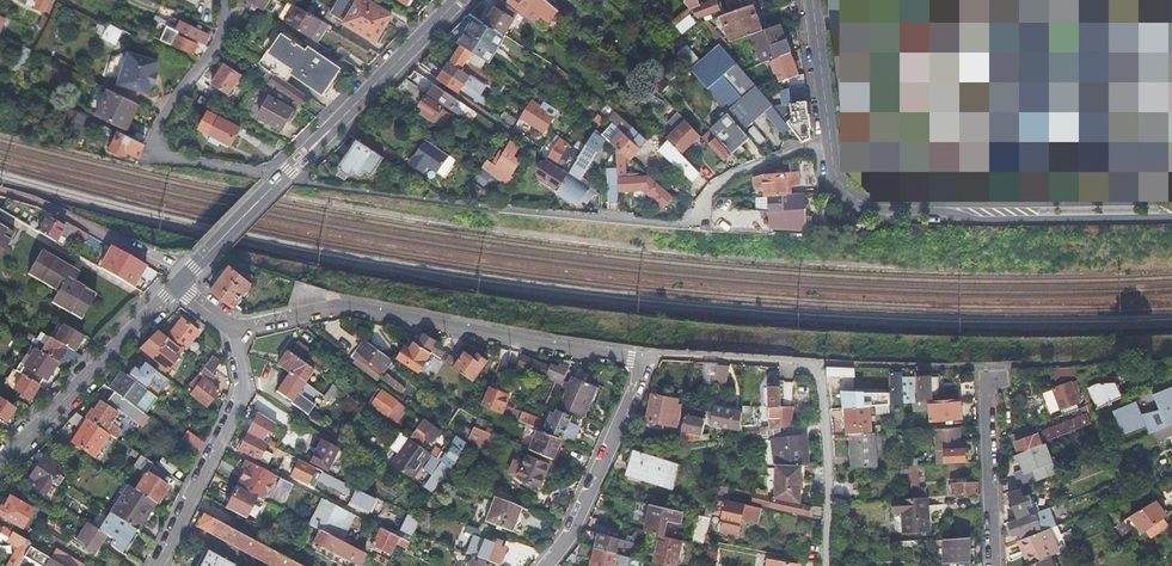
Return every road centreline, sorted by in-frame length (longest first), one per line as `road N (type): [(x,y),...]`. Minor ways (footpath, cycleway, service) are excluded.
road 1 (residential): [(229,330),(340,308),(650,364)]
road 2 (residential): [(1171,218),(885,219),(855,211),(832,186),(828,141)]
road 3 (residential): [(155,565),(241,397),(229,330)]
road 4 (residential): [(0,466),(176,286)]
road 5 (residential): [(458,0),(282,177)]
road 6 (residential): [(545,565),(569,538),(650,364)]
road 7 (residential): [(990,366),(992,565)]
road 8 (residential): [(695,226),(723,181),(828,141)]
road 9 (residential): [(176,286),(282,177)]
road 10 (residential): [(828,141),(812,0)]

